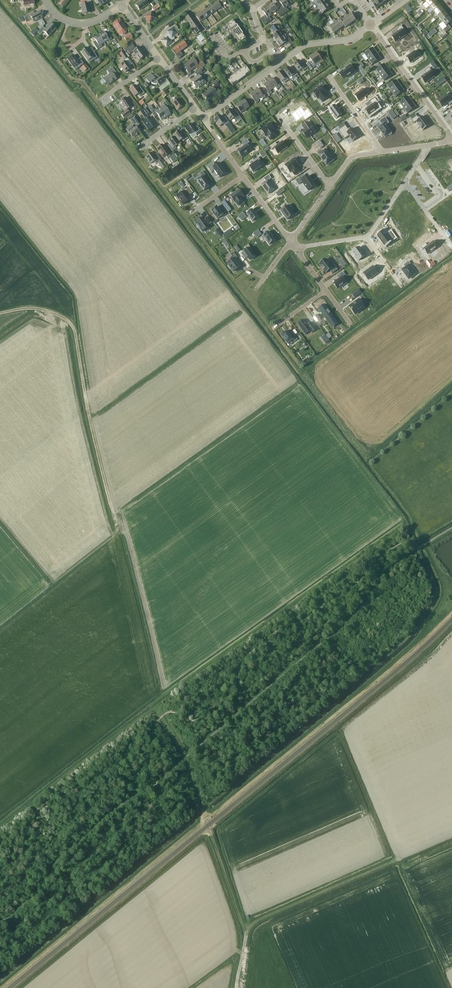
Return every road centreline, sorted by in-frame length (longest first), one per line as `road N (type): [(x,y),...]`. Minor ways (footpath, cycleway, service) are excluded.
road 1 (track): [(151,709),(185,757),(239,919),(245,938),(236,987)]
road 2 (track): [(0,314),(39,309),(72,324),(112,508)]
road 3 (track): [(245,938),(255,922),(402,859)]
road 4 (residential): [(451,137),(371,25)]

